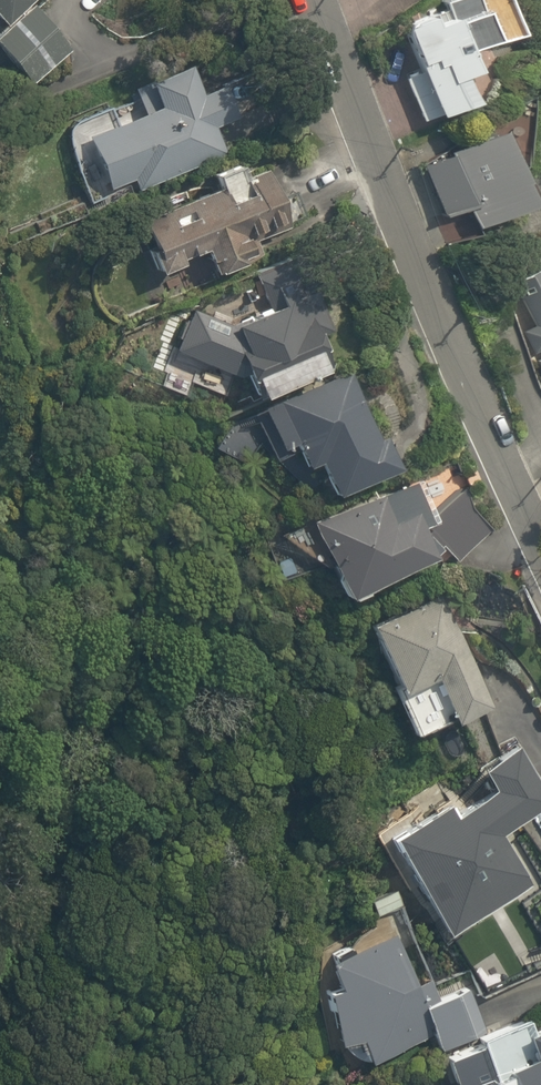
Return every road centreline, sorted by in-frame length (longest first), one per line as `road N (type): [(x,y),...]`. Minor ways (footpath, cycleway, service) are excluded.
road 1 (residential): [(317,0),(540,529)]

